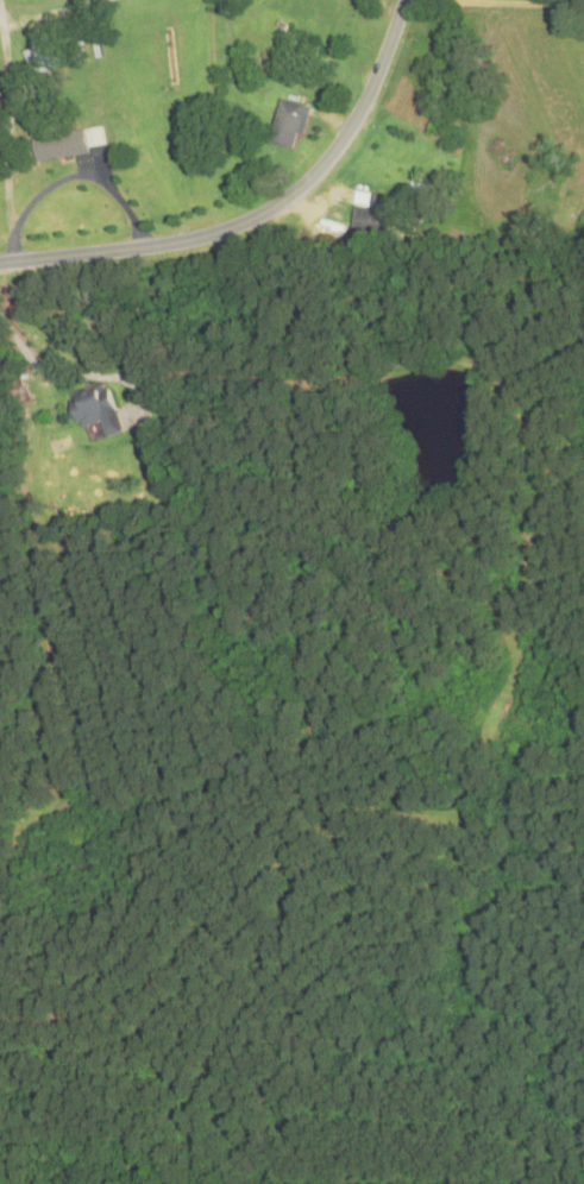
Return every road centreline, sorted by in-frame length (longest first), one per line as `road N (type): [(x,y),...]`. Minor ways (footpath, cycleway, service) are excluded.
road 1 (residential): [(0,265),(159,246),(270,210),(351,130),(405,0)]

